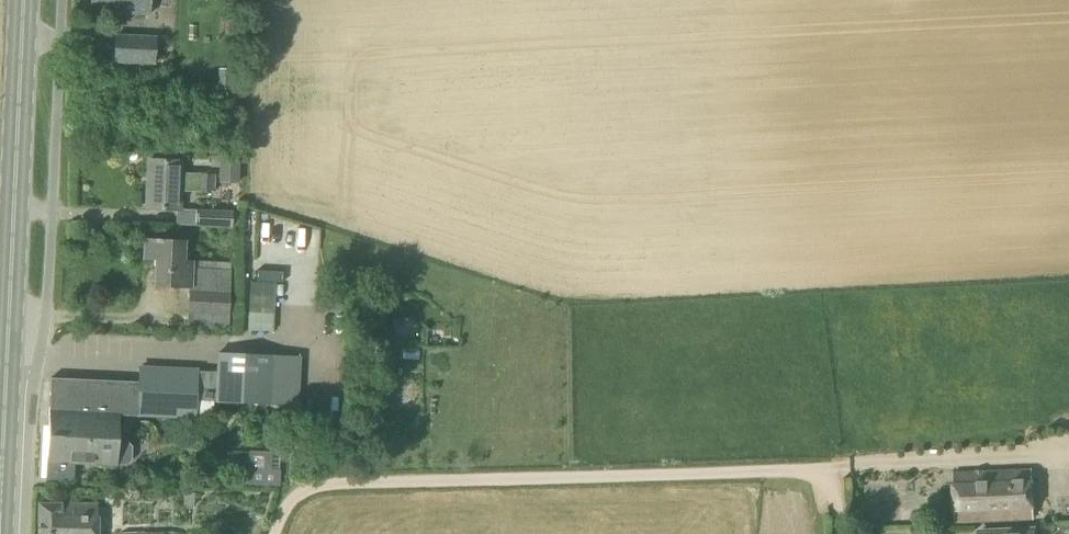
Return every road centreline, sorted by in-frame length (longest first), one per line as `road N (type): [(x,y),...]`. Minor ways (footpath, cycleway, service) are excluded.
road 1 (primary): [(0,480),(27,0)]

